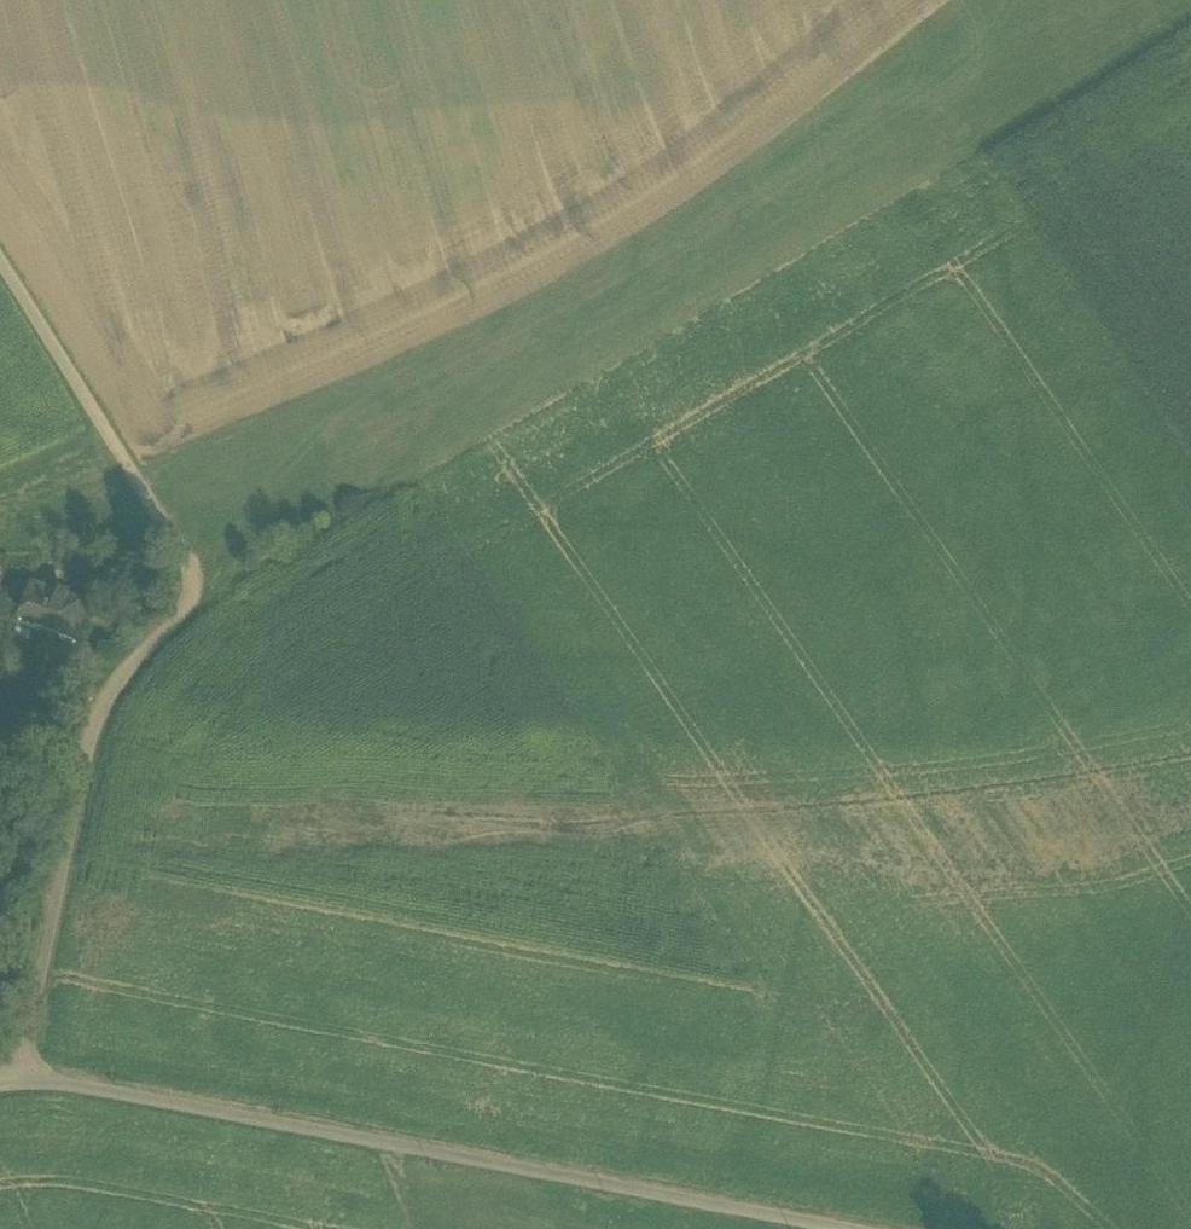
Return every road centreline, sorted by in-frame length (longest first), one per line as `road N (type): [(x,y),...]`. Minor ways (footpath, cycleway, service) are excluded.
road 1 (unclassified): [(0,262),(200,586),(100,703),(16,1079)]
road 2 (unclassified): [(16,1079),(450,1164),(851,1228)]

